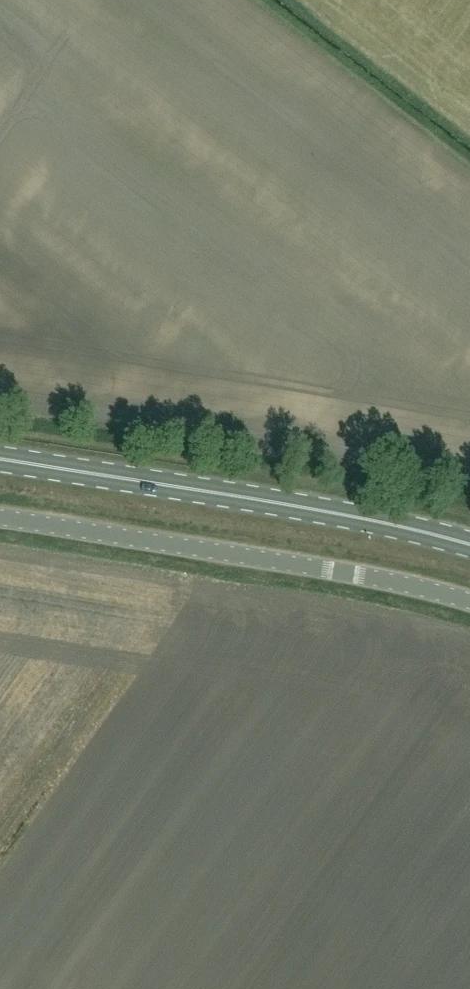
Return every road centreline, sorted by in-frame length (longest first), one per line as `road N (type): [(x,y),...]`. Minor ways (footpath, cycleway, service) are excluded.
road 1 (primary): [(469,548),(291,505),(0,457)]
road 2 (unclassified): [(469,597),(0,515)]

